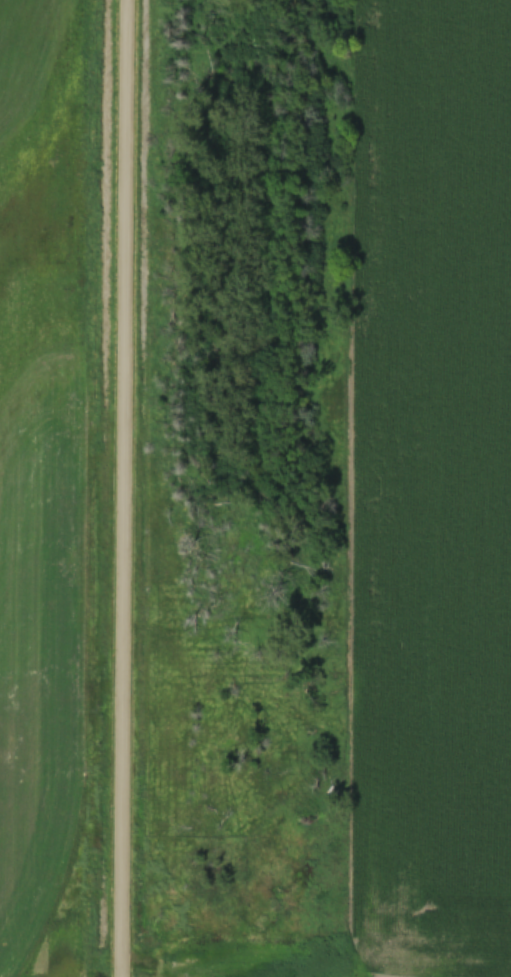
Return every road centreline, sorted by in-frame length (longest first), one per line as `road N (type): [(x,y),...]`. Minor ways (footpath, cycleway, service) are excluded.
road 1 (residential): [(113,976),(118,0)]

